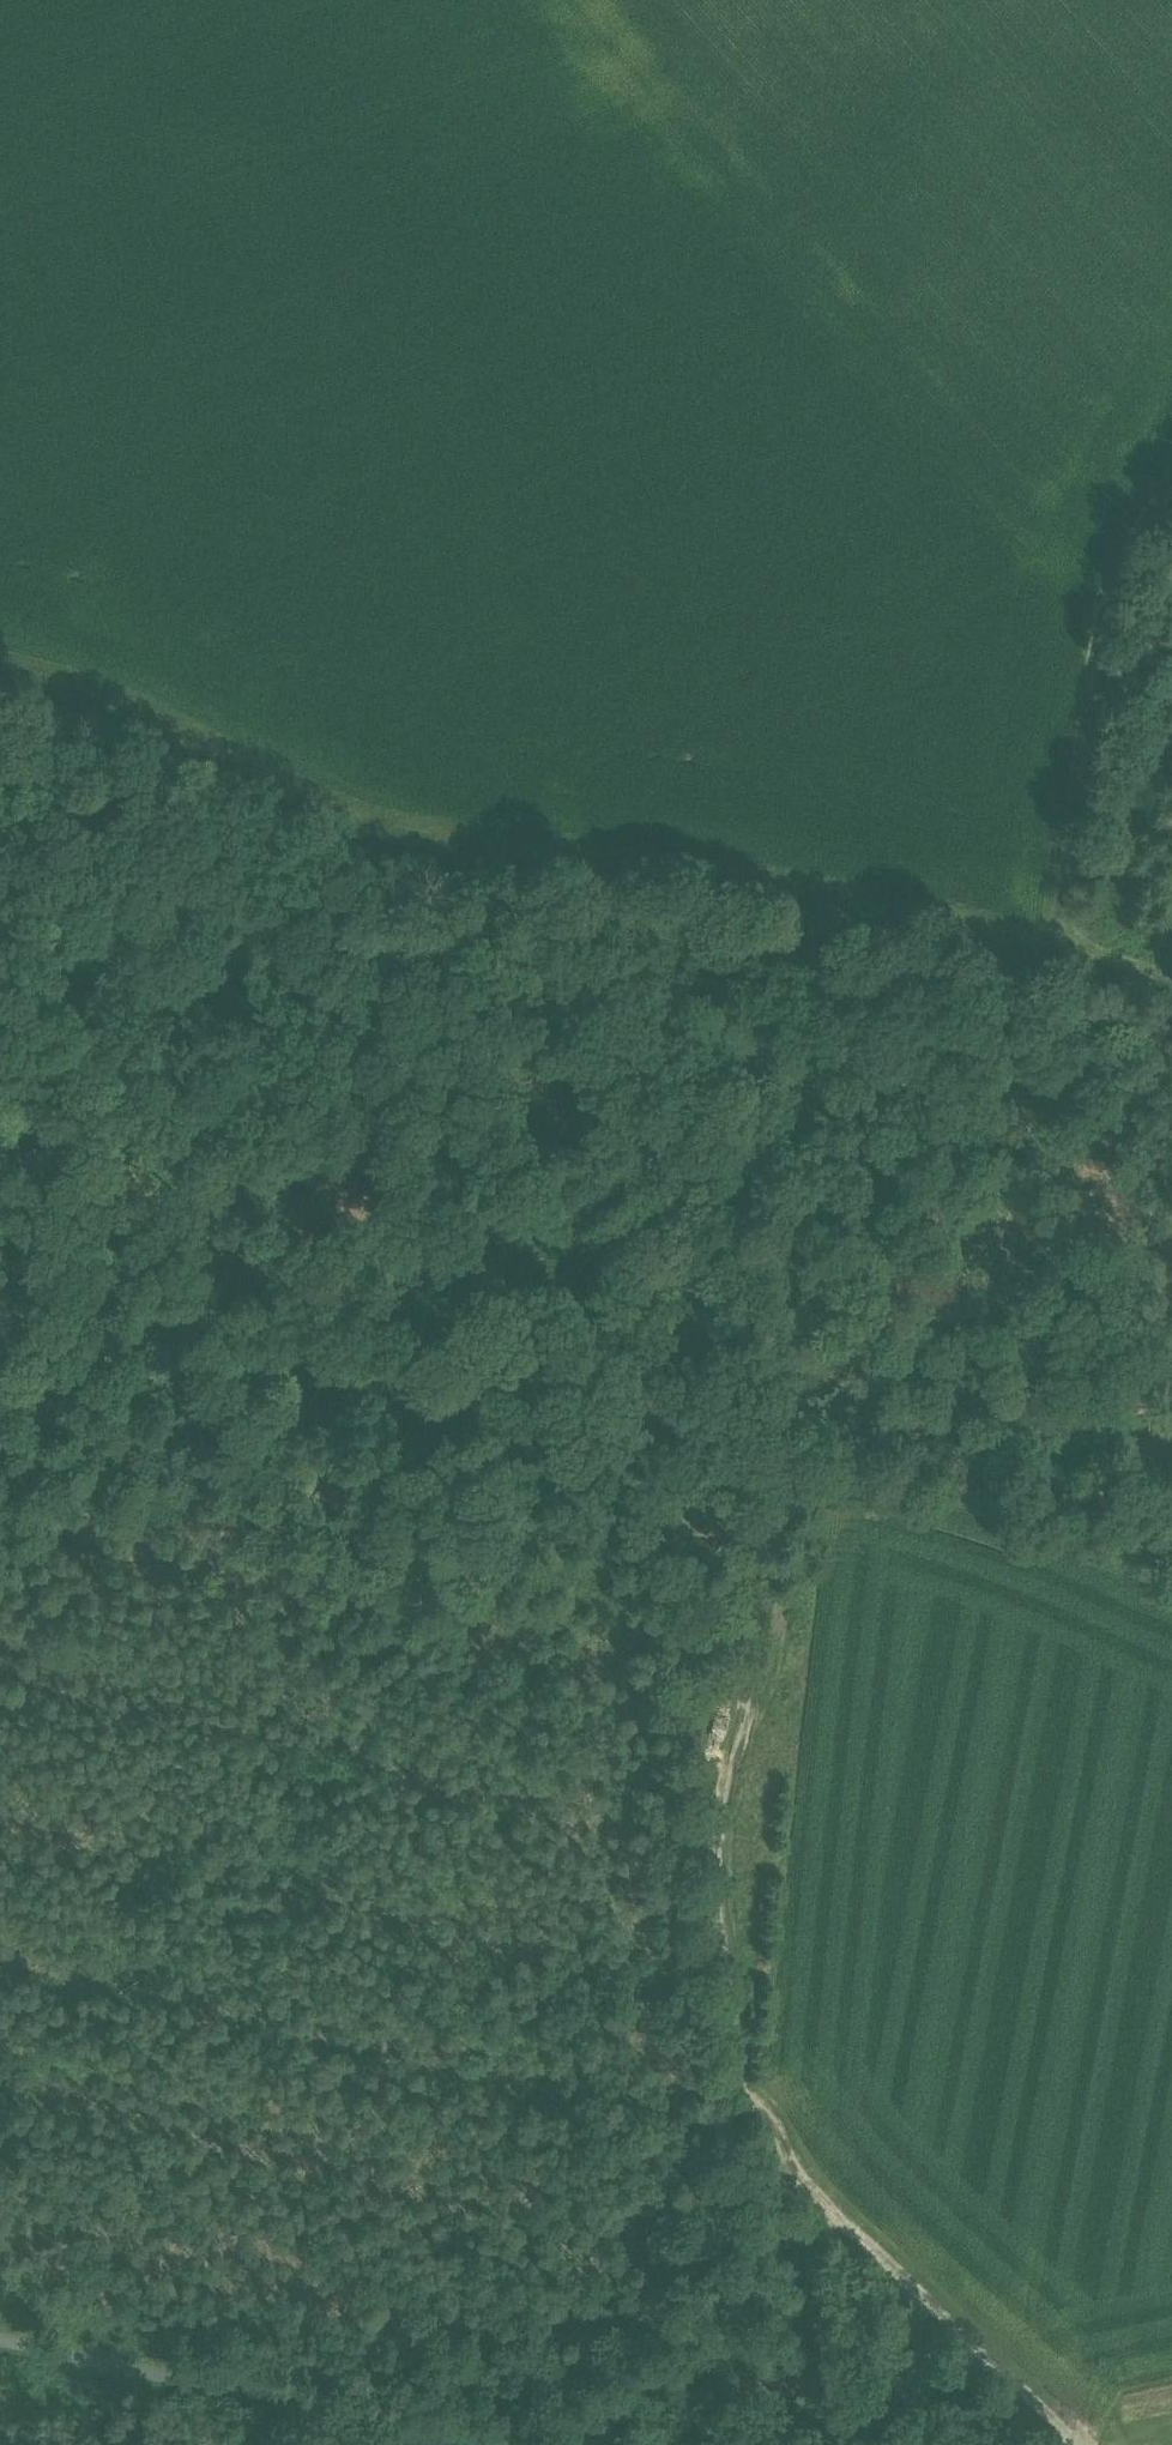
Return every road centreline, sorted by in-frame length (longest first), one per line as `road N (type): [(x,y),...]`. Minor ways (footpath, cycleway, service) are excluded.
road 1 (unclassified): [(0,2341),(449,2444)]

